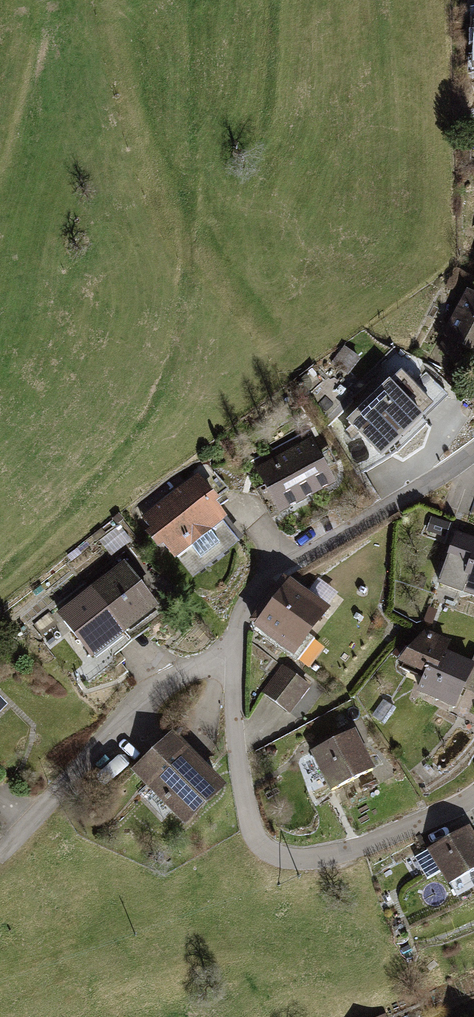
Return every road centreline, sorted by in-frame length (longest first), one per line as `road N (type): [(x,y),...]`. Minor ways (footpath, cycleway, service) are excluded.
road 1 (residential): [(234,657),(236,741),(249,823),(270,856),(319,862),(473,795)]
road 2 (residential): [(234,657),(240,615),(285,563),(473,456)]
road 3 (residential): [(24,826),(151,691),(234,657)]

